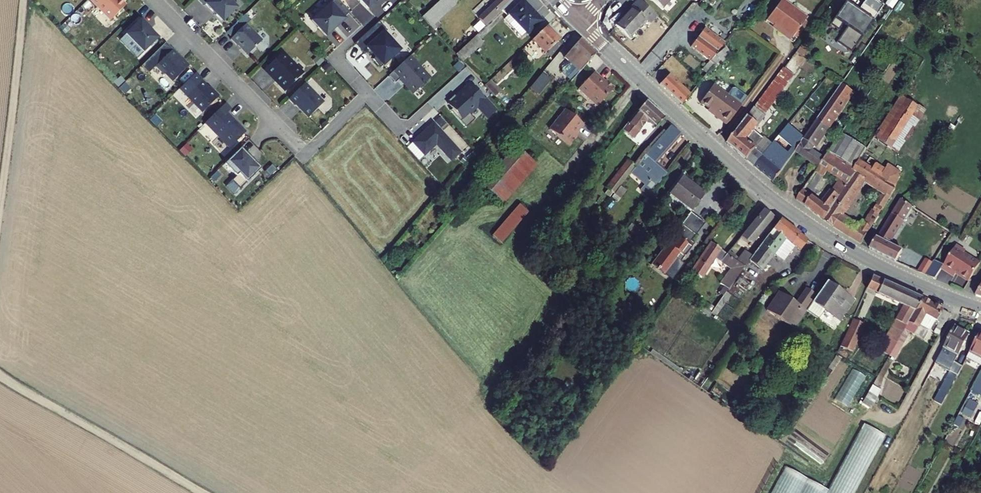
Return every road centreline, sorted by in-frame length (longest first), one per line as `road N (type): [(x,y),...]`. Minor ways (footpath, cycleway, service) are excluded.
road 1 (tertiary): [(980,308),(875,263),(783,206),(577,21)]
road 2 (track): [(206,492),(0,370)]
road 3 (residential): [(154,0),(305,154)]
road 4 (track): [(0,197),(22,0)]

